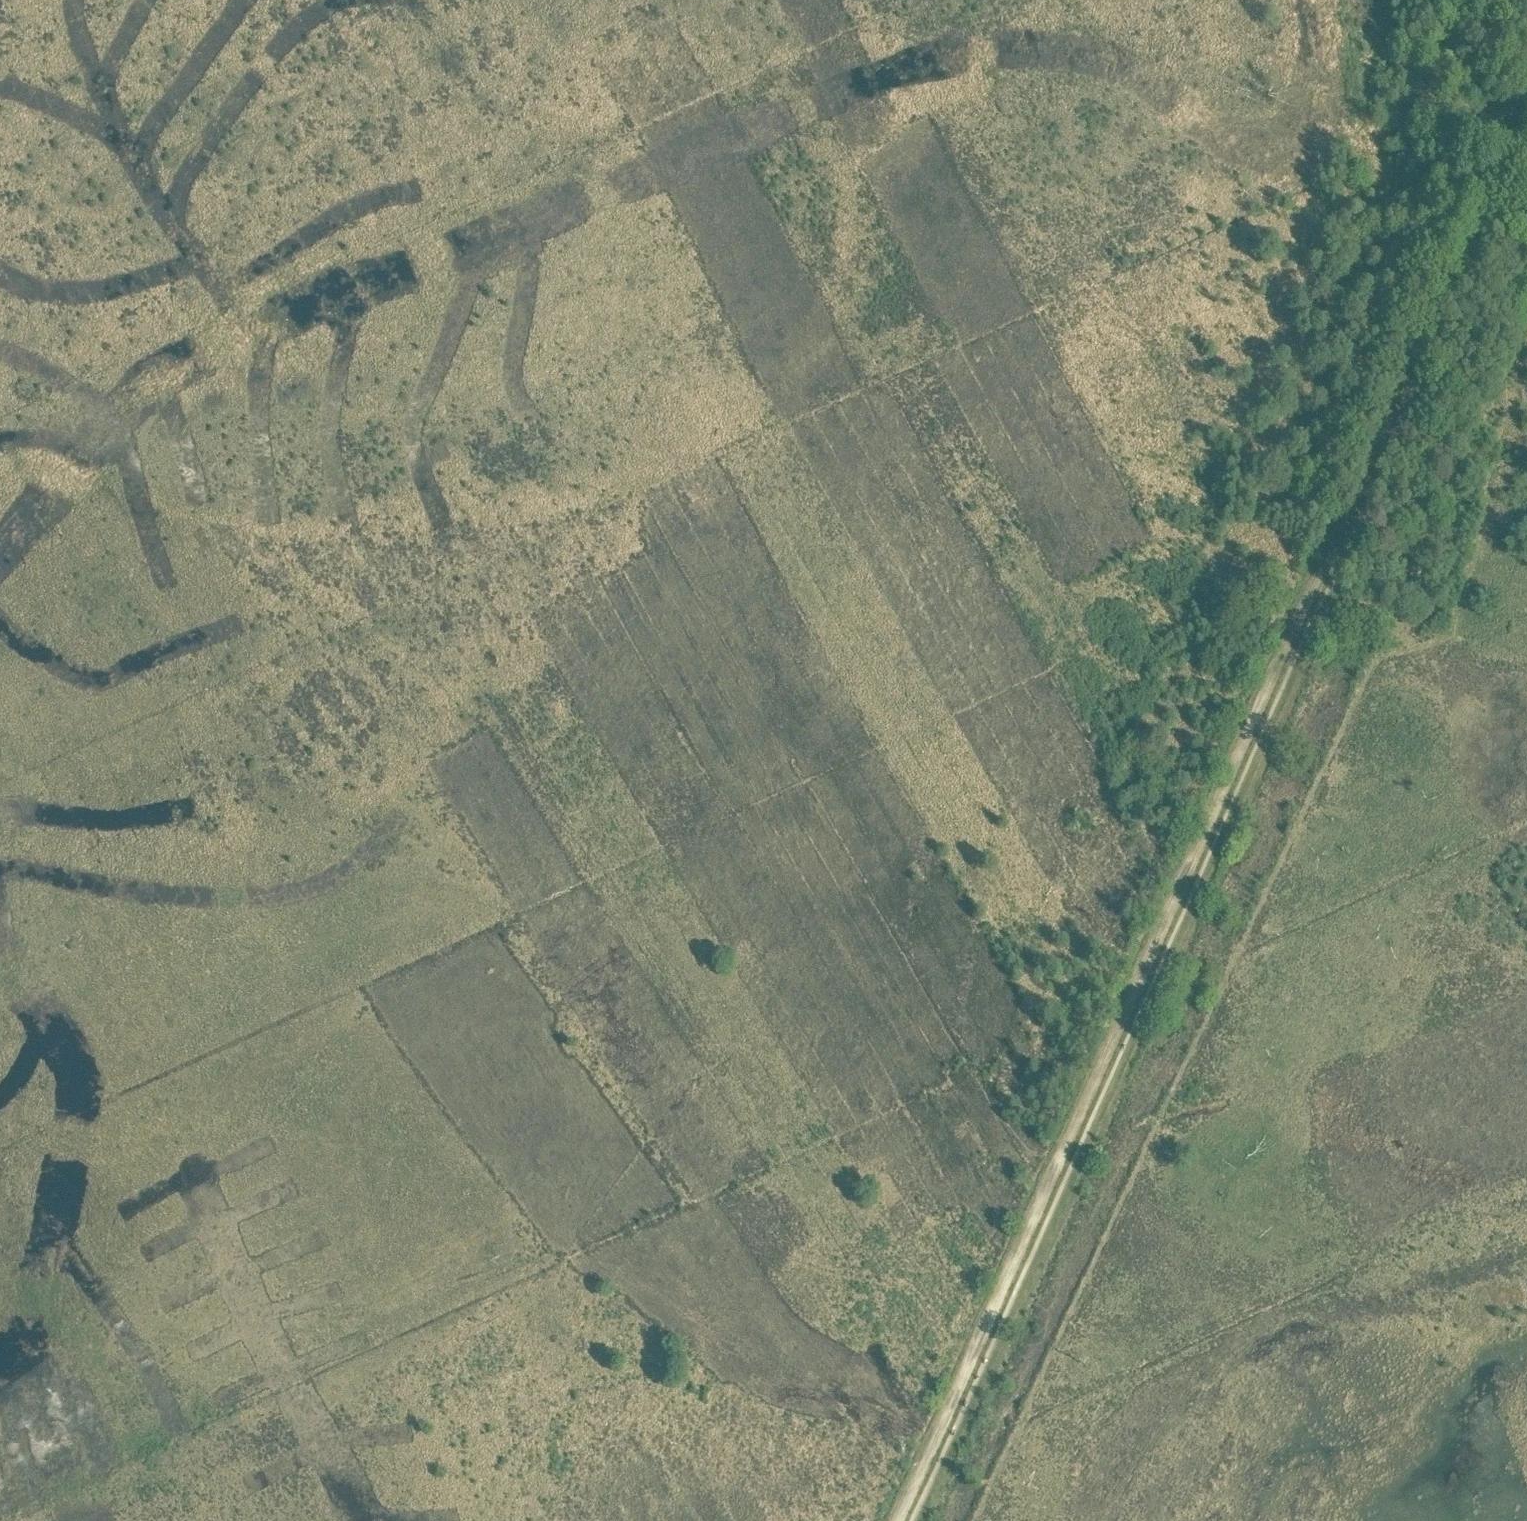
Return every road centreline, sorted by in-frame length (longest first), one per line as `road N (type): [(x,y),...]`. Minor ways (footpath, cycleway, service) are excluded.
road 1 (track): [(899,1520),(1312,594),(1361,507),(1526,110)]

